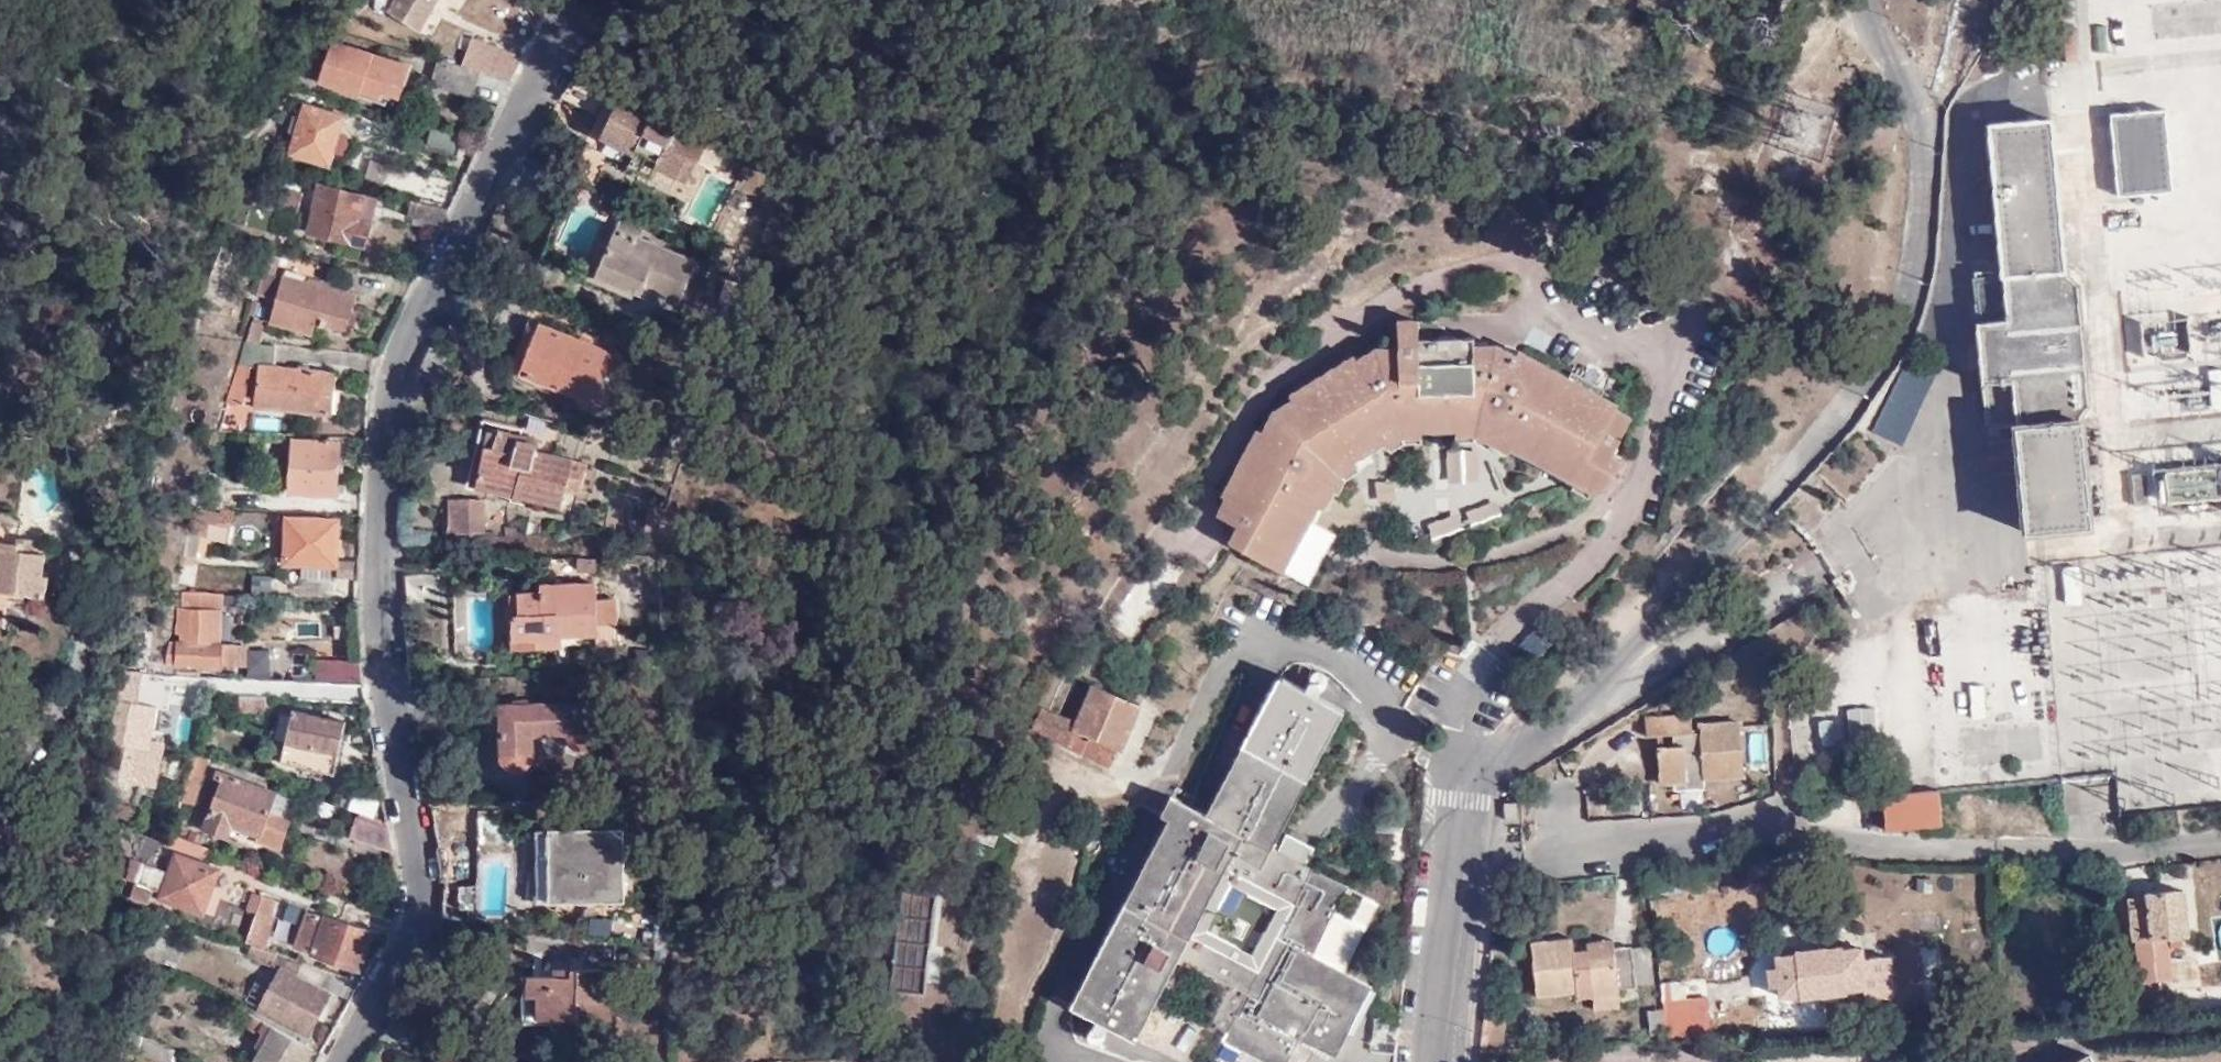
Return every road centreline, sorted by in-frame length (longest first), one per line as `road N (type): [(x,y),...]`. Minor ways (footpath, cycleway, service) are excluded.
road 1 (residential): [(344,1061),(419,917),(385,651),(393,383),(559,29)]
road 2 (residential): [(1464,780),(1796,465),(1884,361),(1914,276),(1921,177),(1908,93),(1863,0)]
road 3 (residential): [(1429,1061),(1464,780)]

